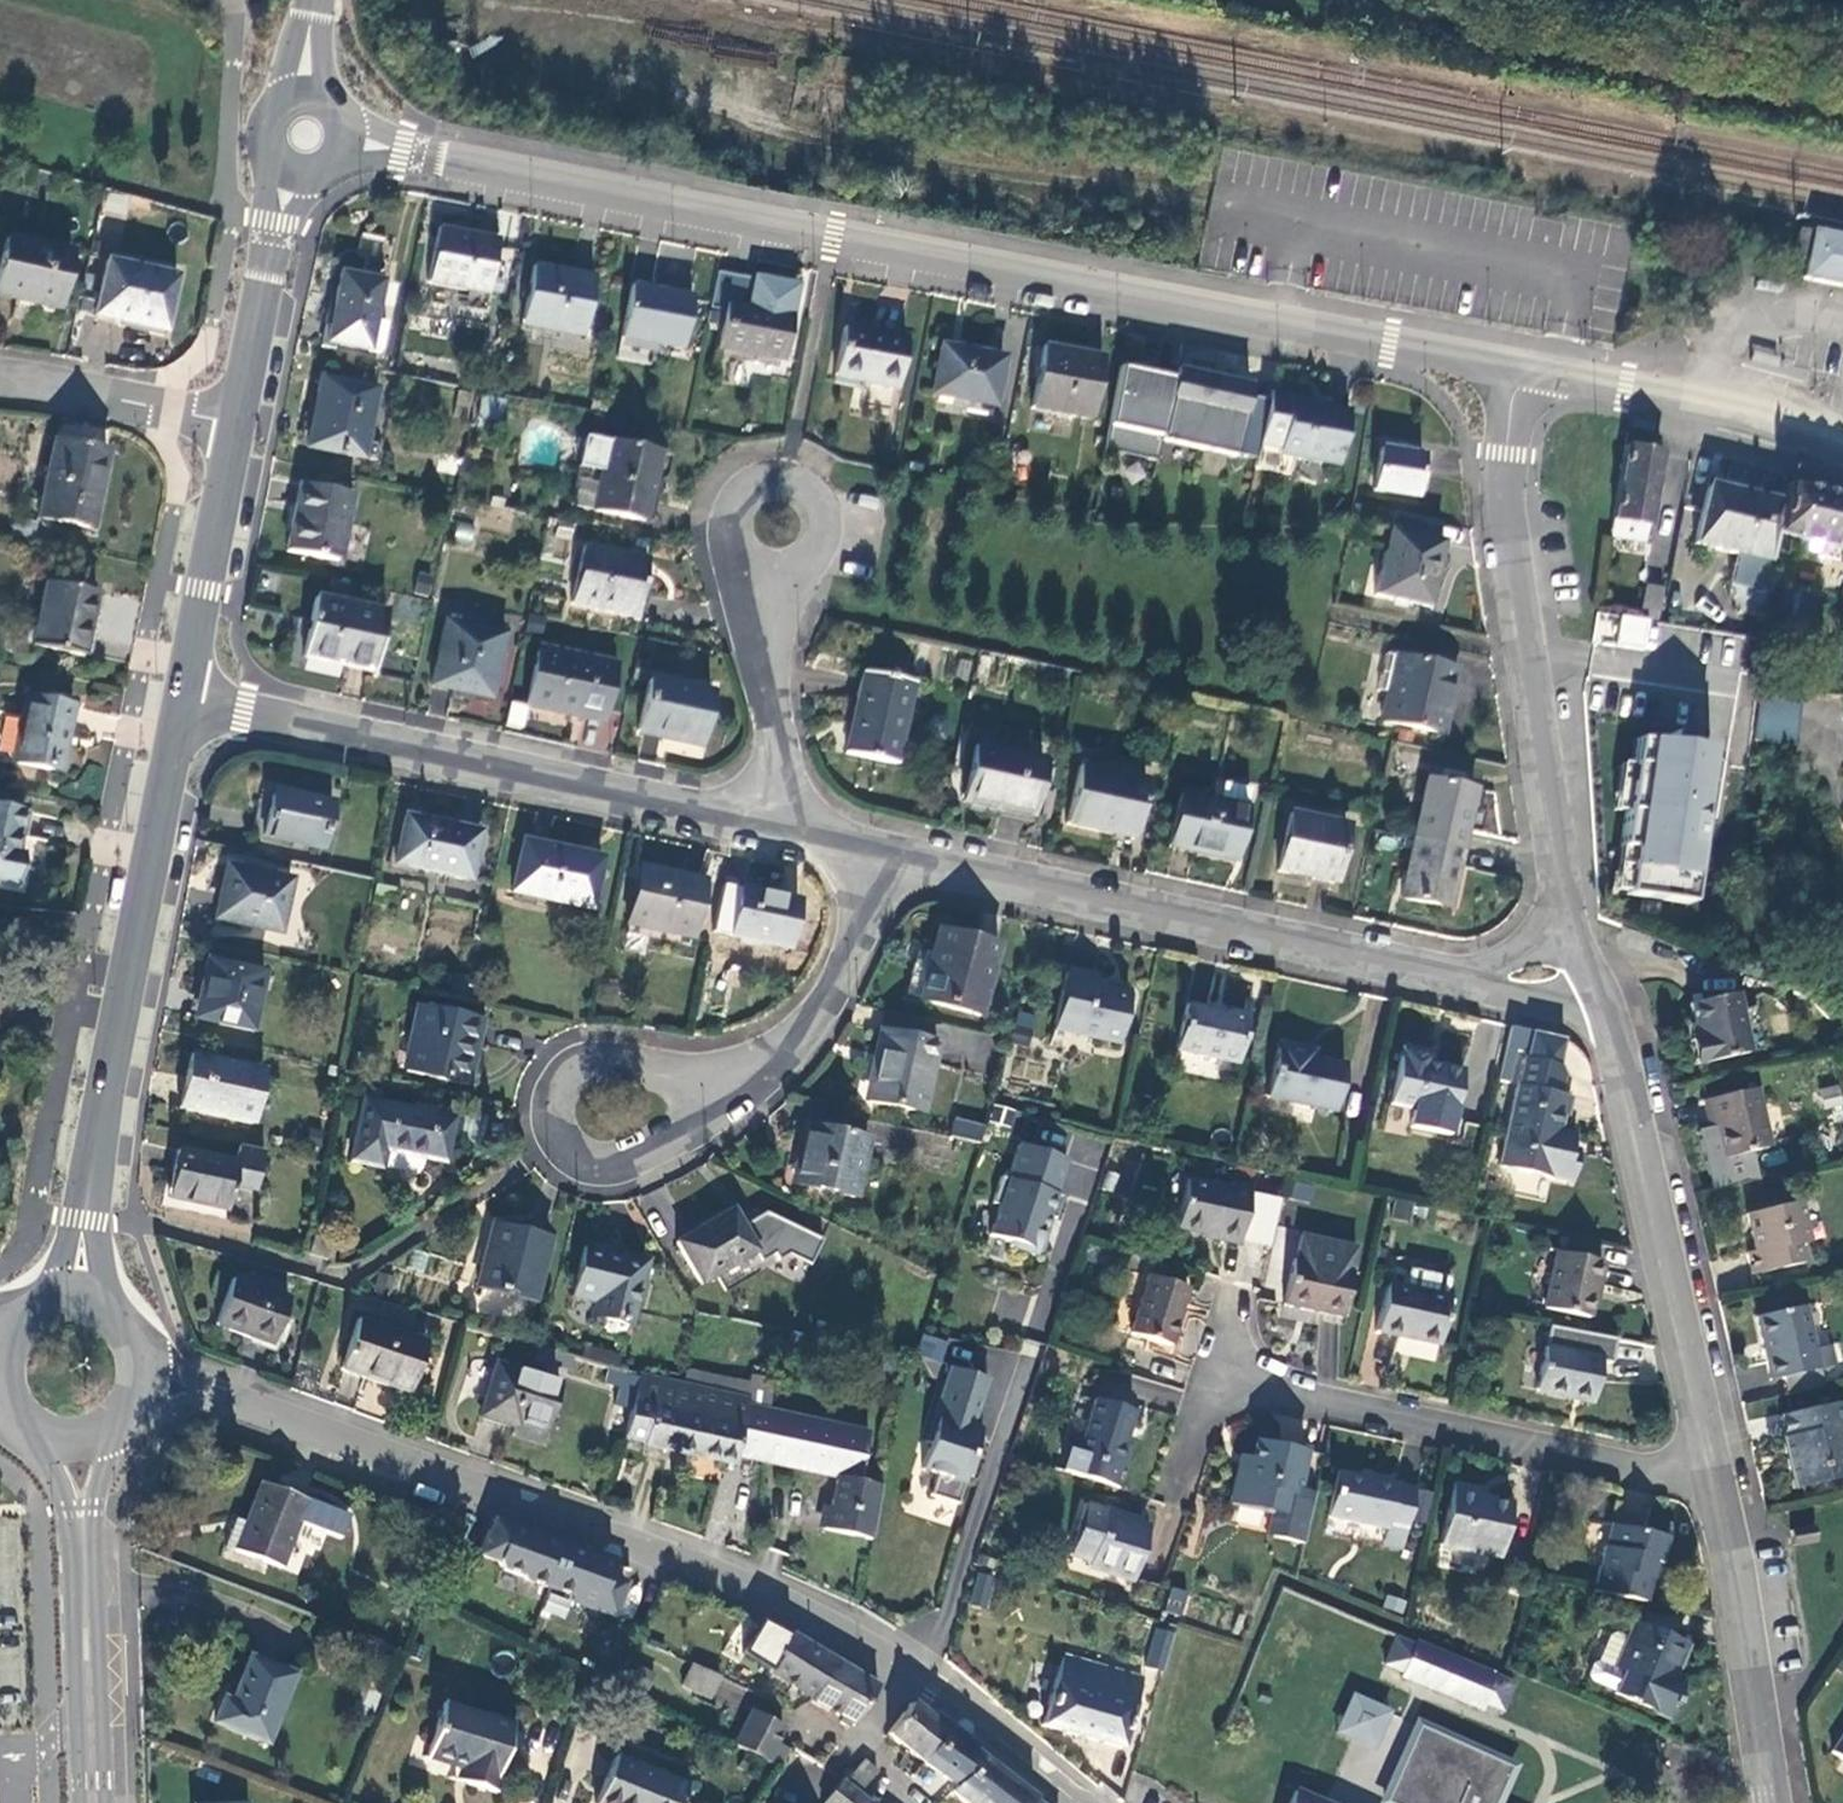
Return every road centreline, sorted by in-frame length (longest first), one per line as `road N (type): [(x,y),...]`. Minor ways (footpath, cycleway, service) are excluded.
road 1 (tertiary): [(406,153),(1503,364)]
road 2 (residential): [(1597,1004),(881,855)]
road 3 (tertiary): [(252,1408),(762,1593),(915,1676)]
road 4 (residential): [(1503,364),(1502,462),(1556,884),(1597,1004)]
road 5 (residential): [(768,827),(184,699)]
road 6 (residential): [(1097,1141),(932,1653),(915,1676)]
road 7 (primary): [(83,1218),(184,699)]
road 8 (residential): [(1715,1481),(1214,1381)]
road 9 (residential): [(1597,1004),(1634,1105),(1715,1481)]
road 10 (residential): [(727,1081),(587,1060),(561,1076),(550,1099),(562,1145),(606,1168),(659,1154),(699,1119)]
road 11 (primary): [(19,1435),(49,1466),(67,1510),(78,1802)]
road 12 (primary): [(105,1802),(94,1510),(120,1436)]
road 13 (tertiary): [(1503,364),(1755,415),(1842,445)]
road 14 (residential): [(1715,1481),(1770,1802)]
road 15 (residential): [(881,855),(867,918),(830,999),(798,1042),(727,1081)]
road 16 (primary): [(184,699),(237,422)]
road 17 (residential): [(768,827),(780,786),(769,575)]
road 18 (residential): [(0,381),(64,386),(237,422)]
road 19 (residential): [(769,575),(799,570),(820,548),(825,518),(811,491),(784,477),(753,482),(726,519)]
road 20 (primary): [(237,422),(276,223)]
road 21 (tertiary): [(915,1676),(1072,1802)]
road 22 (residential): [(1214,1381),(1179,1500)]

